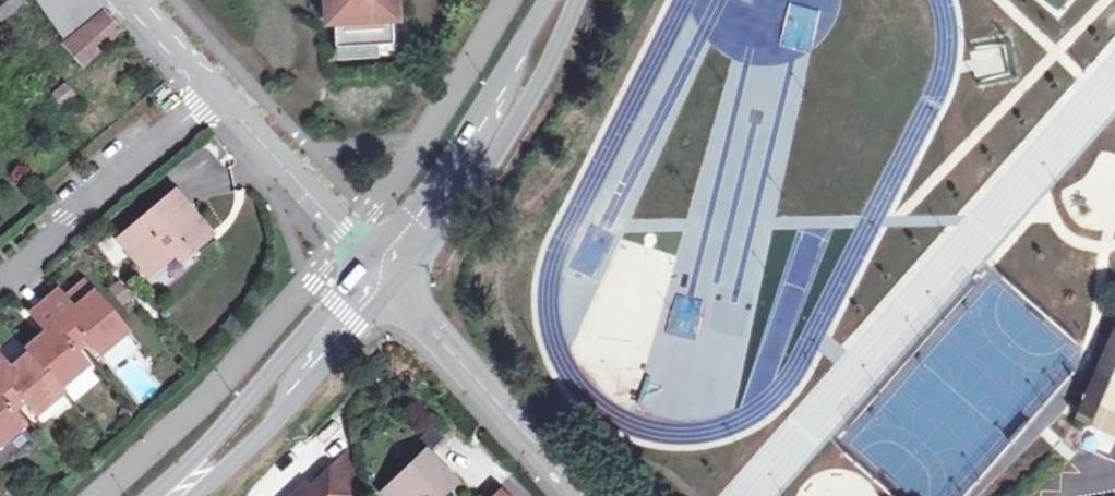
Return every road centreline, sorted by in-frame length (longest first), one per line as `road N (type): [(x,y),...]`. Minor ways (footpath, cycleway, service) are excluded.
road 1 (secondary): [(394,290),(464,205),(510,134),(542,81),(575,0)]
road 2 (secondary): [(545,0),(453,156),(368,263)]
road 3 (secondary): [(368,263),(152,495)]
road 4 (secondary): [(195,495),(394,290)]
road 5 (residential): [(214,91),(0,277)]
road 6 (residential): [(394,290),(585,495)]
road 7 (residential): [(368,263),(214,91)]
road 8 (residential): [(214,91),(134,0)]

